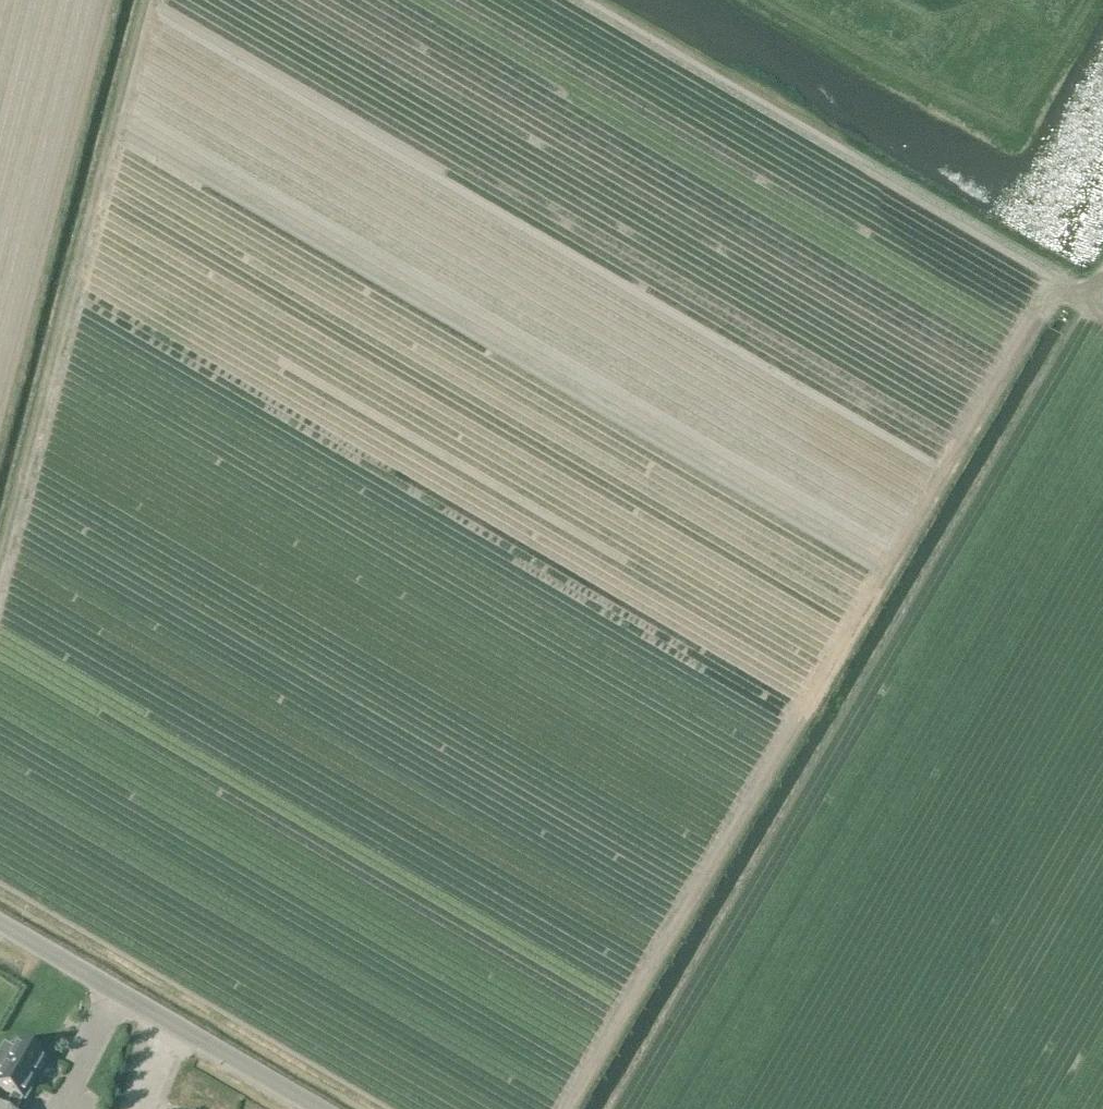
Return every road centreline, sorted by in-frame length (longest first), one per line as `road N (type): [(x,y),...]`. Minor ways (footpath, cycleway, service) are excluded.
road 1 (track): [(565,1108),(1046,301),(1102,280)]
road 2 (unclassified): [(318,1108),(0,924)]

